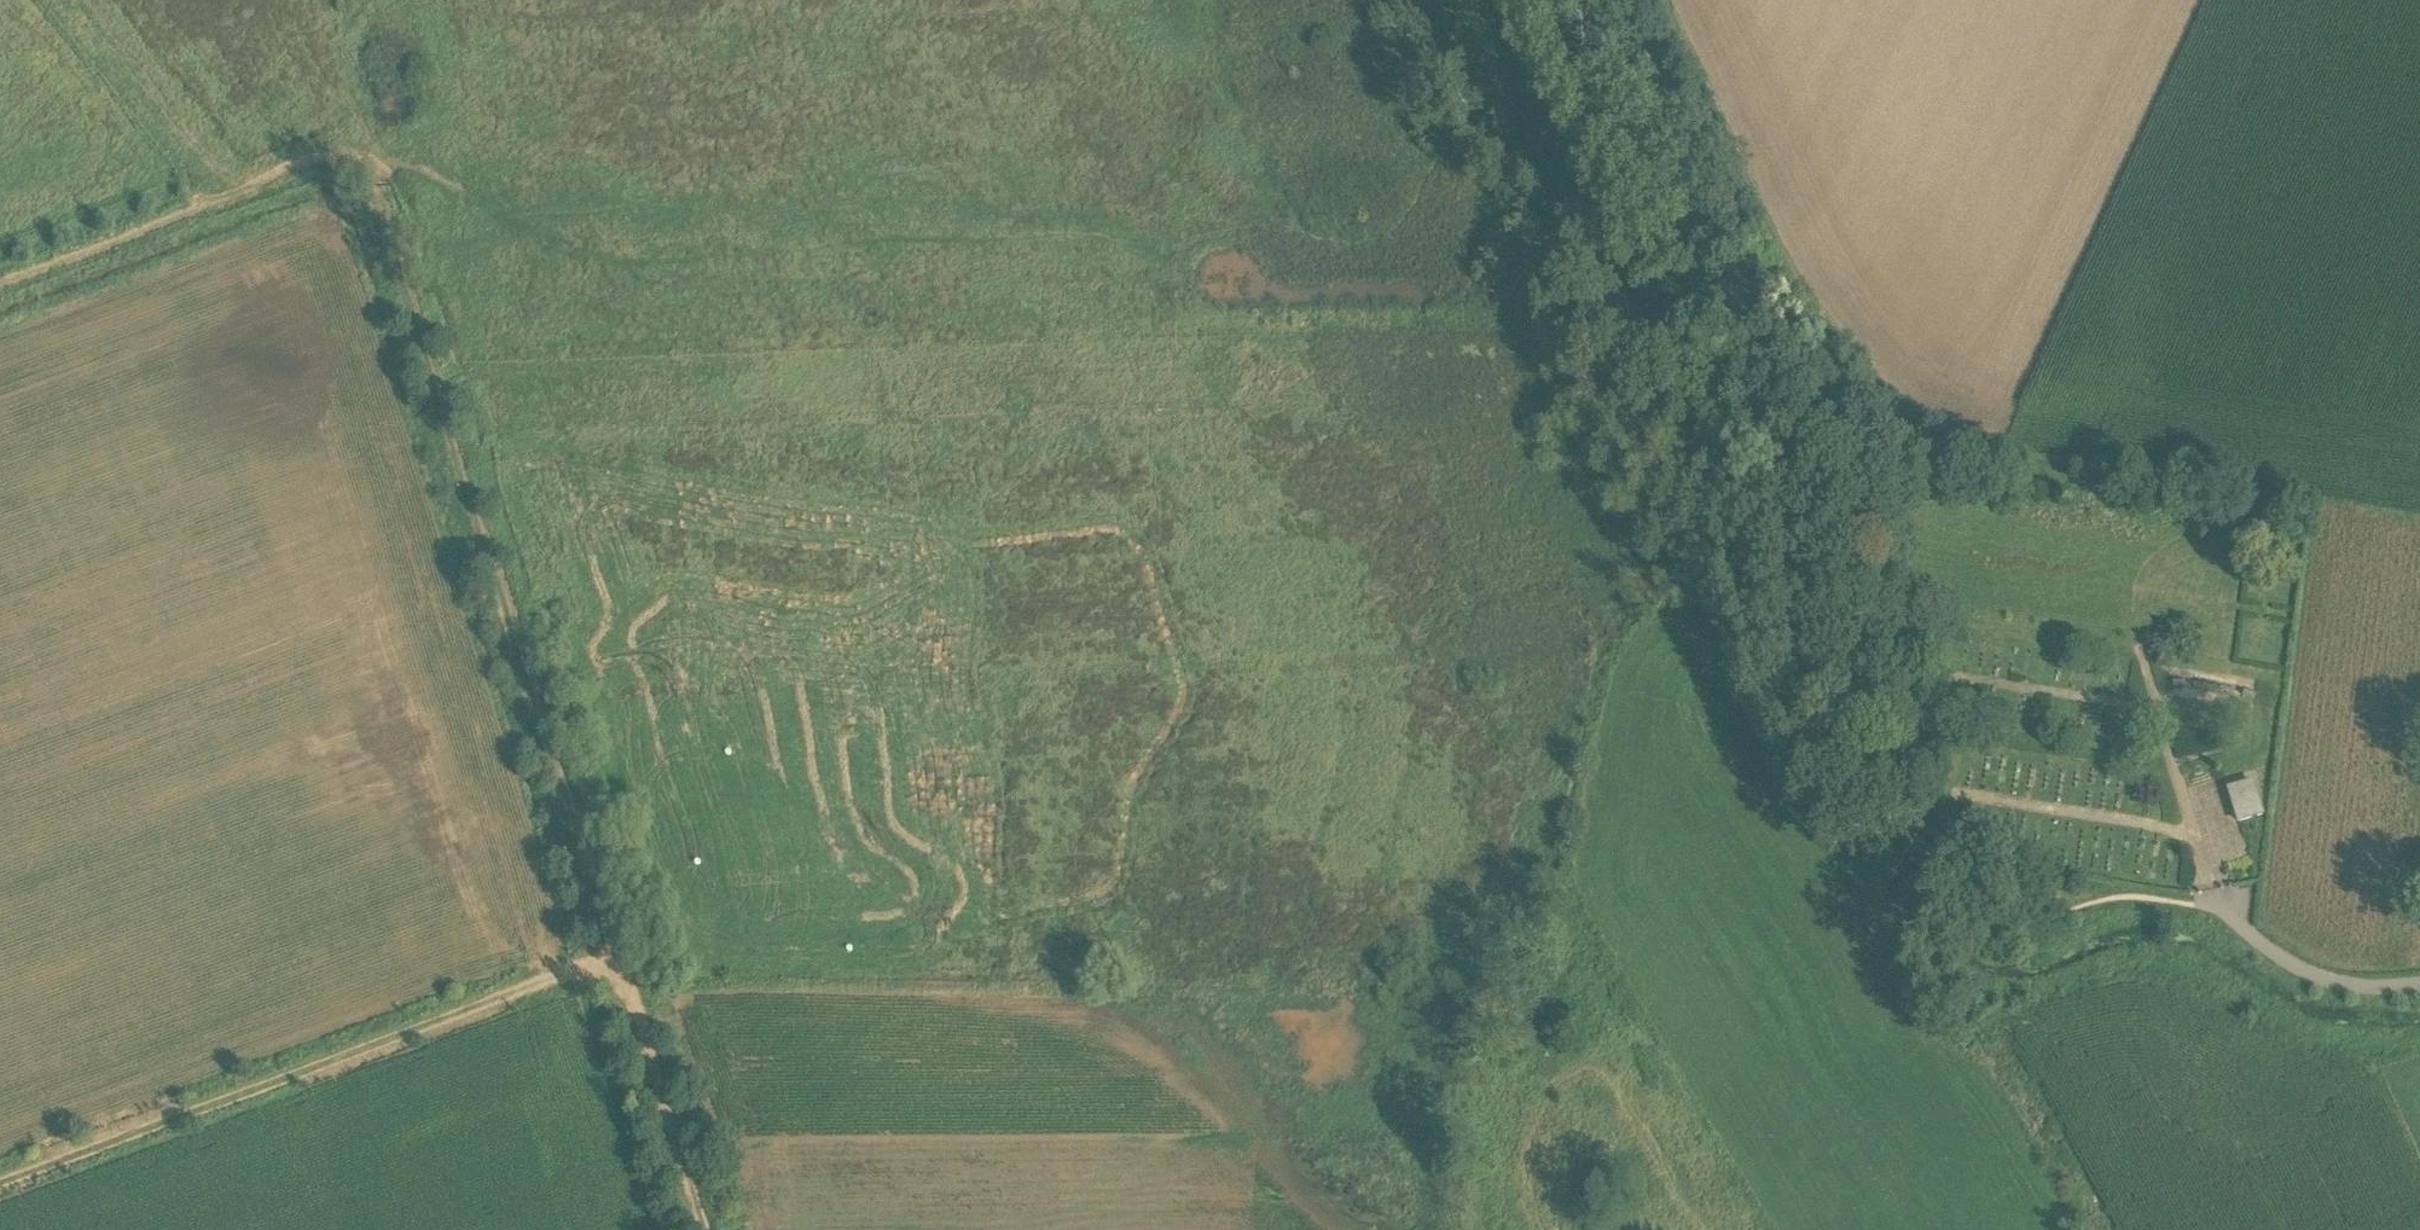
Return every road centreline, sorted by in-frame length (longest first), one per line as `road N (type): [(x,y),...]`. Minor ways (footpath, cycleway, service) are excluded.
road 1 (track): [(621,970),(373,188),(336,148)]
road 2 (track): [(1166,251),(1030,213),(959,206),(509,211),(387,148),(336,148)]
road 3 (track): [(621,970),(562,975),(0,1183)]
road 4 (track): [(701,1229),(621,970)]
road 5 (track): [(230,198),(77,0)]
road 6 (track): [(230,198),(0,284)]
road 7 (residential): [(2419,984),(2375,987),(2290,965),(2214,896)]

